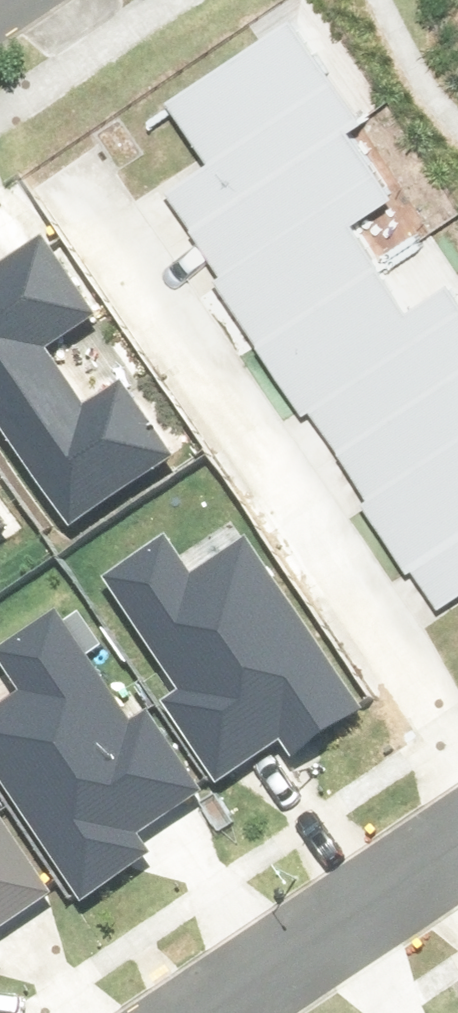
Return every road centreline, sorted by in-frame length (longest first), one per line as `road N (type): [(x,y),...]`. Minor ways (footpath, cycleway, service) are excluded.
road 1 (residential): [(217,1012),(457,850)]

